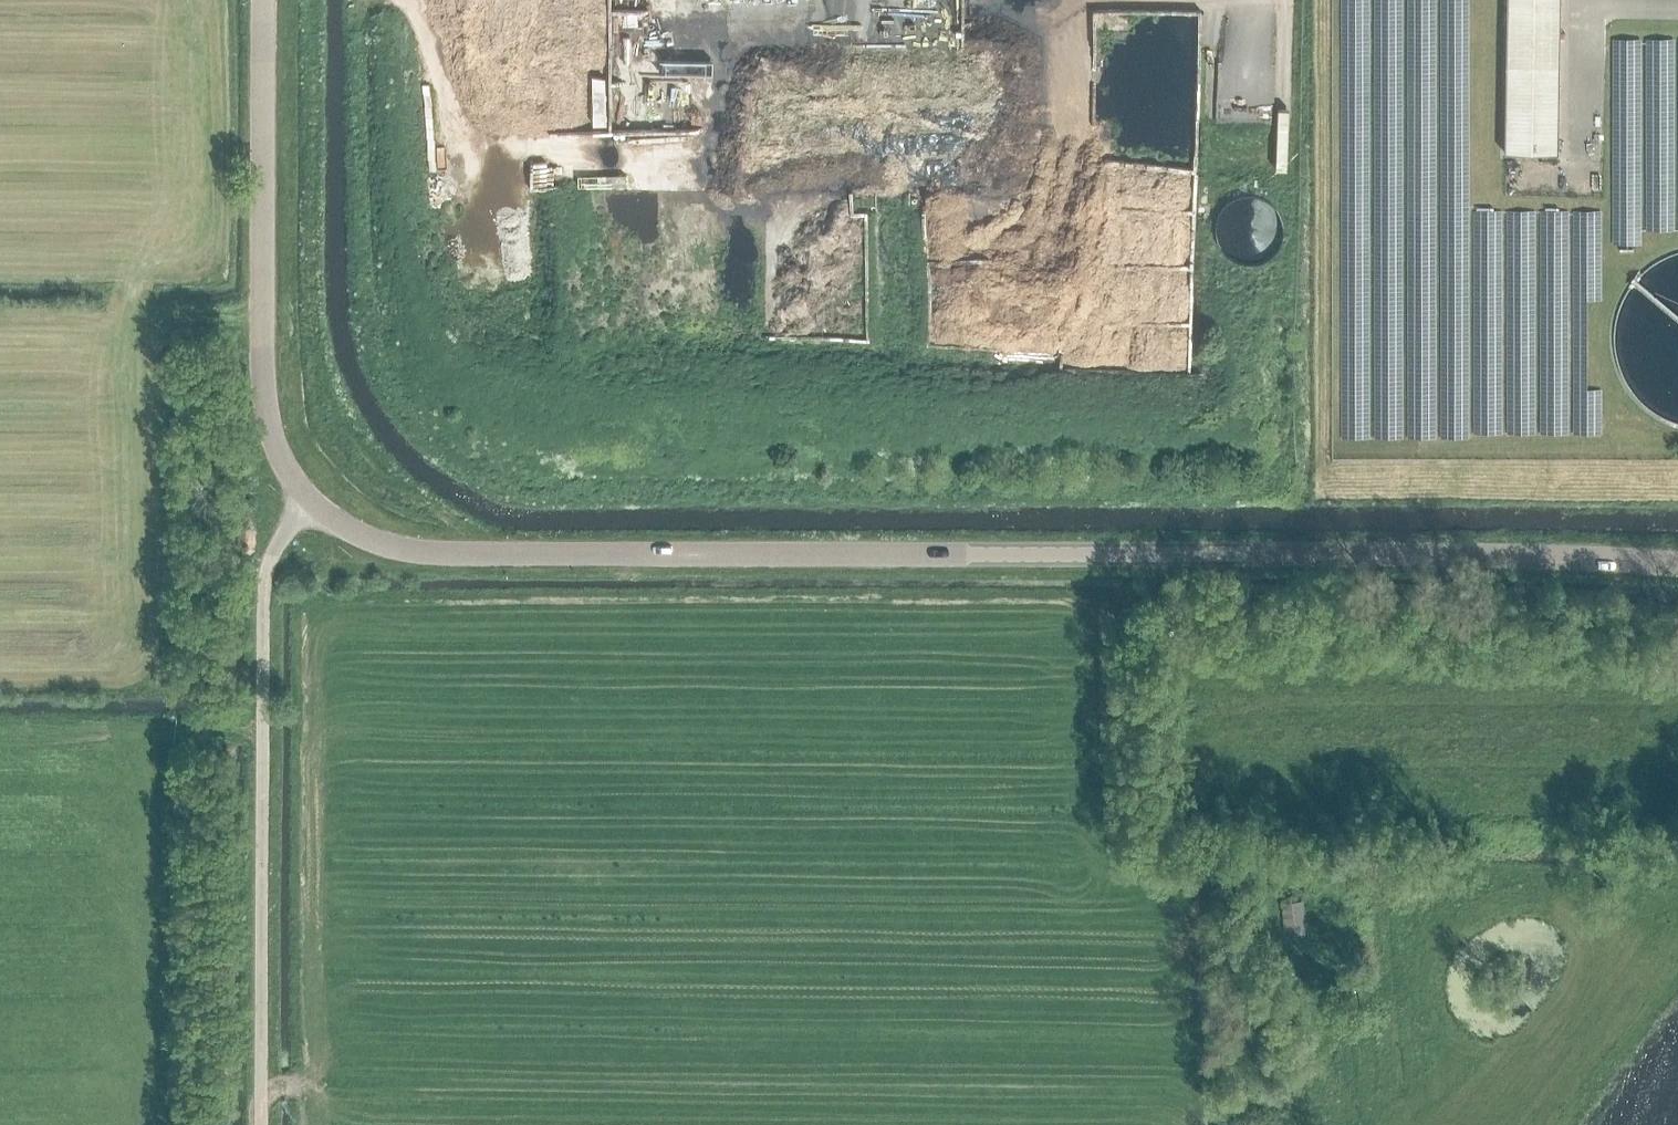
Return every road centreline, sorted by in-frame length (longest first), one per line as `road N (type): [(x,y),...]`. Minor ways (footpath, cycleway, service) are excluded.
road 1 (tertiary): [(1677,565),(1485,555),(449,553),(348,531),(289,483),(268,430),(267,0)]

